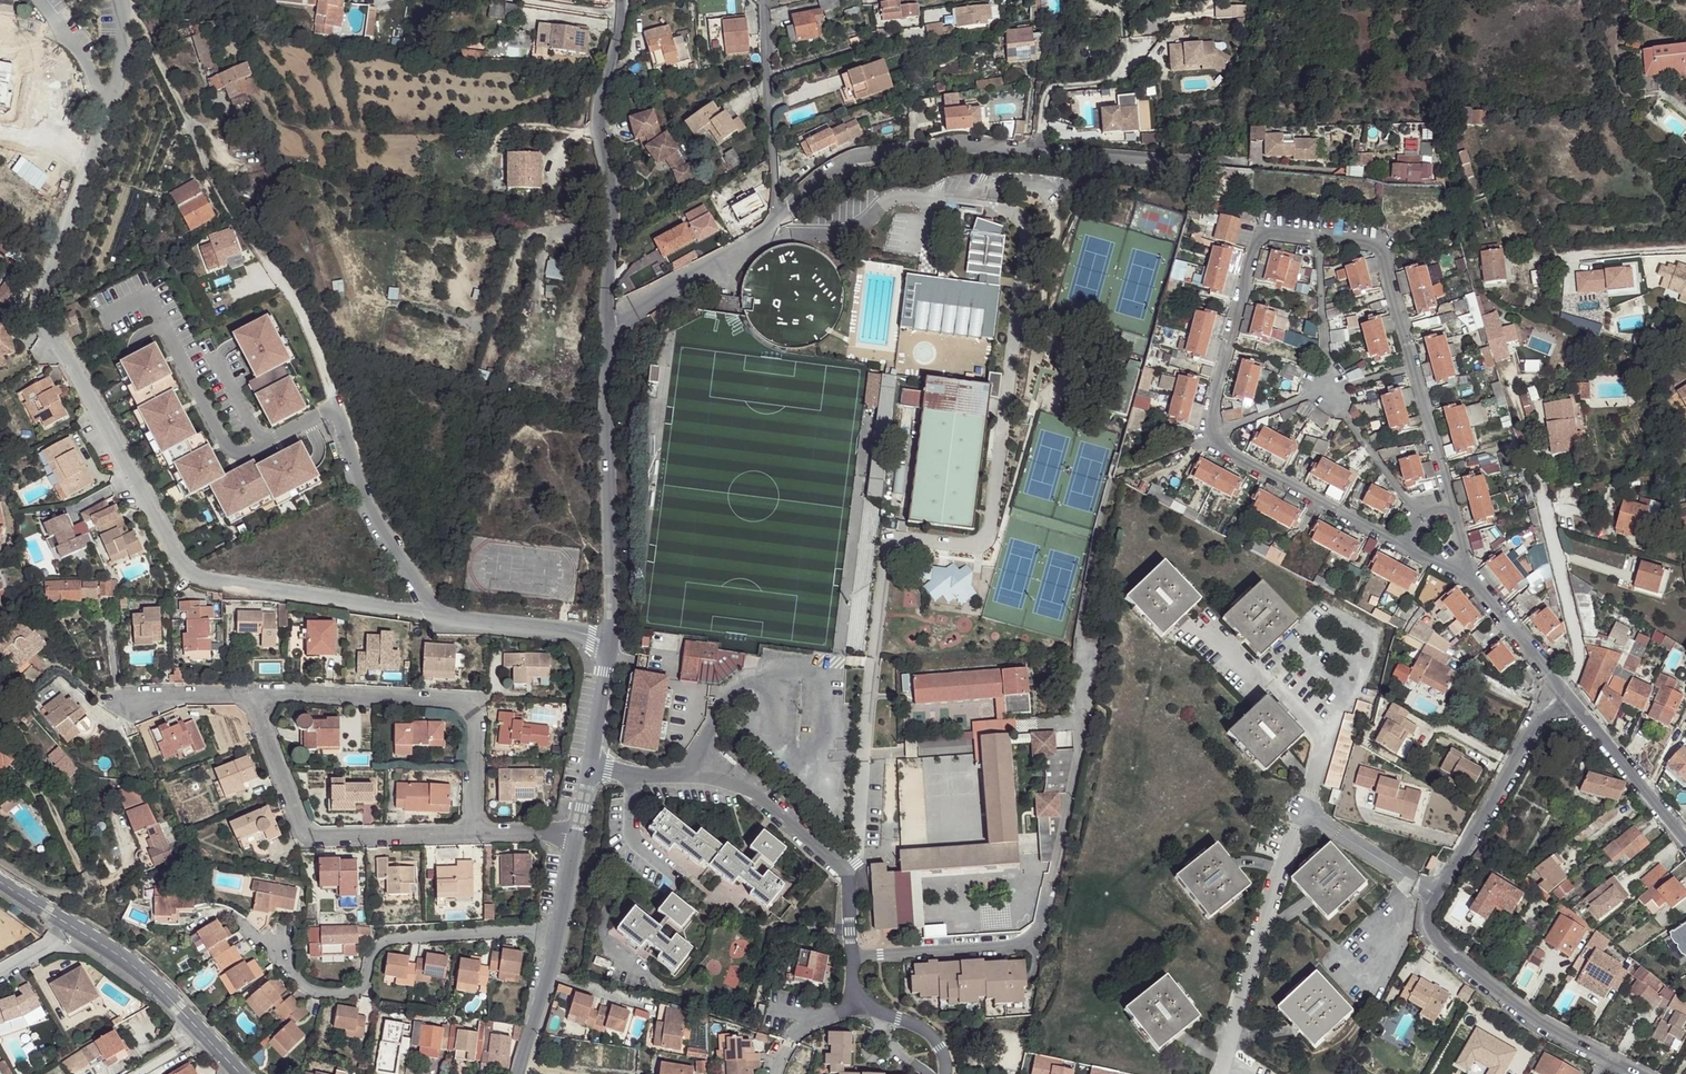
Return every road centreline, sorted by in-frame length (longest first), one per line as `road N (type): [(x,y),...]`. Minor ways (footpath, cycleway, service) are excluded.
road 1 (unclassified): [(608,642),(212,584),(182,568),(43,310),(107,111)]
road 2 (residential): [(1319,239),(1264,233),(1257,239),(1212,410),(1217,450),(1469,578)]
road 3 (residential): [(777,213),(840,160),(963,141),(1230,163)]
road 4 (residential): [(851,955),(1017,945),(1038,928),(1080,749),(1080,715)]
road 5 (residential): [(1469,578),(1383,252),(1319,239)]
road 6 (residential): [(222,911),(300,982),(335,994),(363,986),(372,952),(395,939),(557,931)]
road 7 (residential): [(851,955),(848,876),(755,795),(725,781),(587,770)]
road 8 (residential): [(251,695),(467,706),(475,715),(475,835)]
road 9 (residential): [(608,642),(607,312)]
road 10 (residential): [(251,695),(308,838),(475,835)]
road 11 (residential): [(607,312),(614,197),(596,118),(622,0)]
road 12 (residential): [(1309,814),(1295,828),(1221,1073)]
road 13 (residential): [(1607,1056),(1529,1014),(1434,941),(1427,918),(1437,895)]
road 14 (residential): [(1309,814),(1321,734),(1270,681),(1251,677),(1195,630)]
road 15 (residential): [(1437,895),(1560,686)]
road 16 (residential): [(243,1073),(179,1007),(77,932)]
road 17 (residential): [(777,213),(767,0)]
road 18 (residential): [(607,312),(737,246),(777,213)]
road 19 (residential): [(1560,686),(1685,836)]
road 20 (residential): [(1437,895),(1309,814)]
road 21 (residential): [(517,1073),(557,931)]
road 22 (residential): [(1469,578),(1560,686)]
road 23 (unclassified): [(38,0),(91,68),(107,111)]
road 24 (residential): [(587,770),(608,642)]
road 25 (residential): [(946,1073),(933,1036),(853,1009)]
road 26 (residential): [(129,697),(251,695)]

